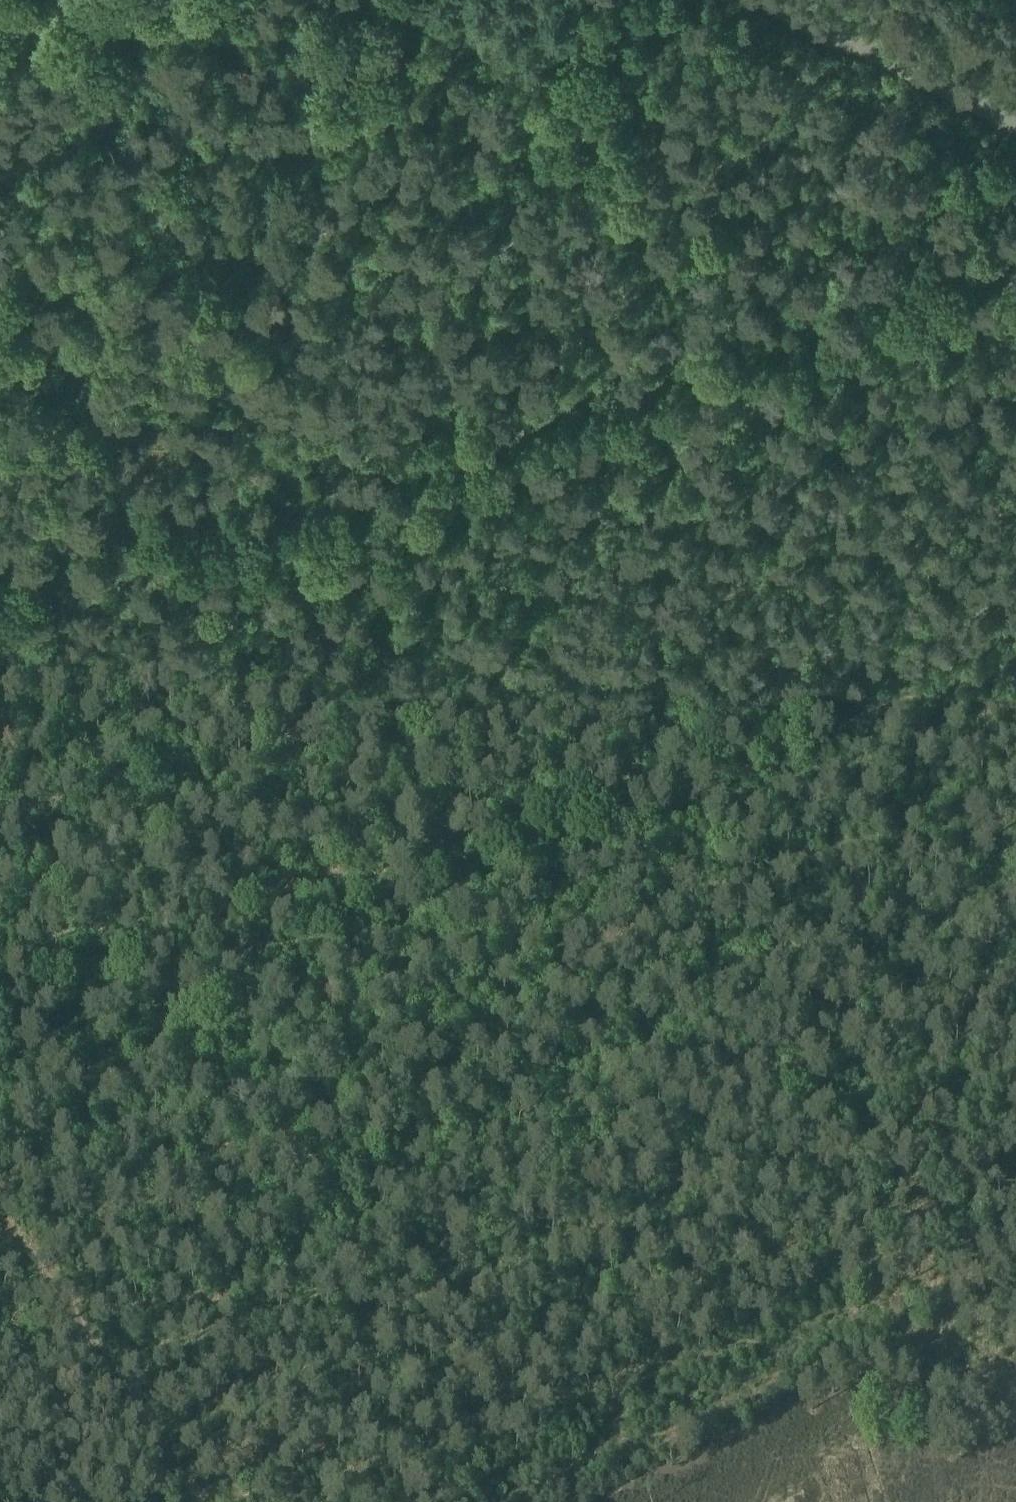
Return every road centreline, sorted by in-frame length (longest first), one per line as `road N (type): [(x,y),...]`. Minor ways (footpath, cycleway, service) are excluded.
road 1 (unclassified): [(1015,121),(767,0)]

